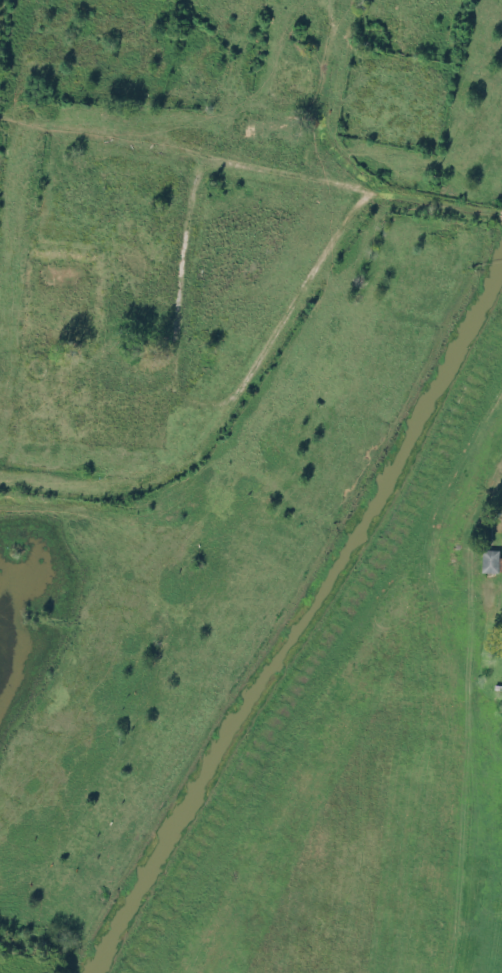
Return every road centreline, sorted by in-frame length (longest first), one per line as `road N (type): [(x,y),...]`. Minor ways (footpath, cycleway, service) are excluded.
road 1 (track): [(380,185),(288,302),(205,448),(177,470),(144,484),(0,478)]
road 2 (track): [(0,117),(231,167),(318,171),(498,212)]
road 3 (track): [(225,417),(178,385),(179,297),(200,160)]
road 4 (track): [(34,121),(14,153),(0,276)]

